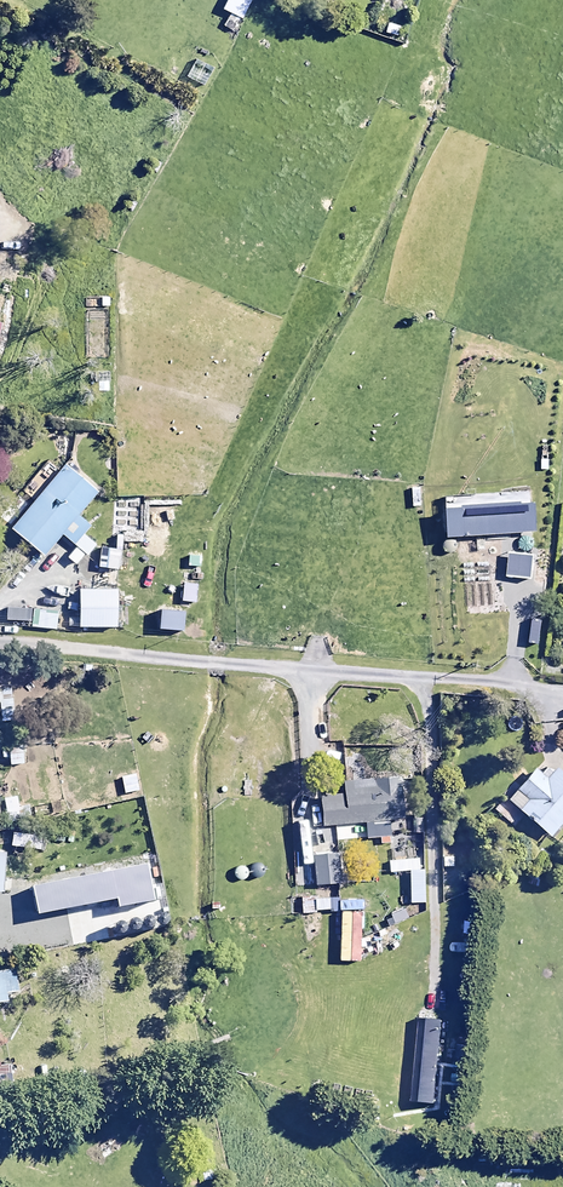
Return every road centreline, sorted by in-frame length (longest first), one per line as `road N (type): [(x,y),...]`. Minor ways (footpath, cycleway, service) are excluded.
road 1 (unclassified): [(0,642),(562,692)]

